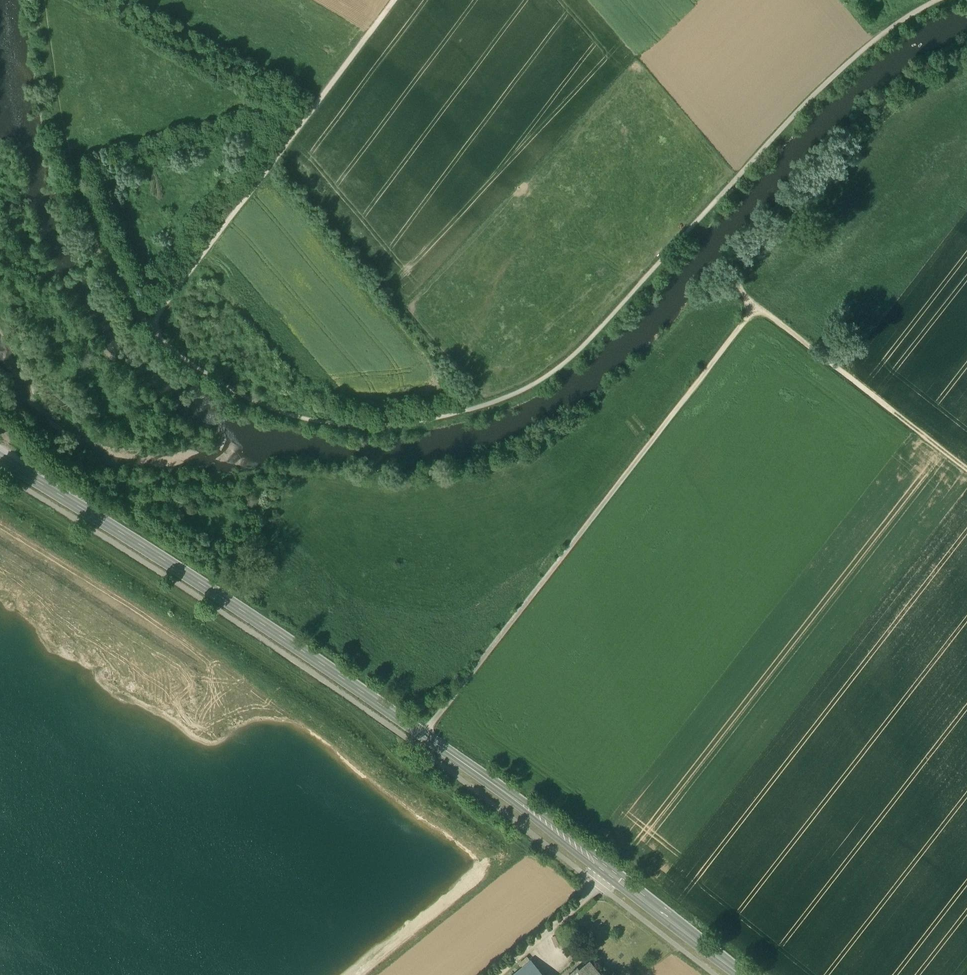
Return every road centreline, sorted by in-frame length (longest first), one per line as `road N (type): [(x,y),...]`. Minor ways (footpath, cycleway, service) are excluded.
road 1 (track): [(161,337),(191,365),(272,412),(322,427),(422,428),(508,406),(592,353),(839,82),(892,37),(956,0)]
road 2 (secondary): [(742,974),(422,733),(0,459)]
road 3 (track): [(765,313),(571,561),(422,733)]
road 4 (track): [(161,337),(181,299),(406,0)]
road 5 (track): [(765,313),(747,287),(757,266),(904,113),(934,86),(966,73)]
road 6 (track): [(966,469),(765,313)]

